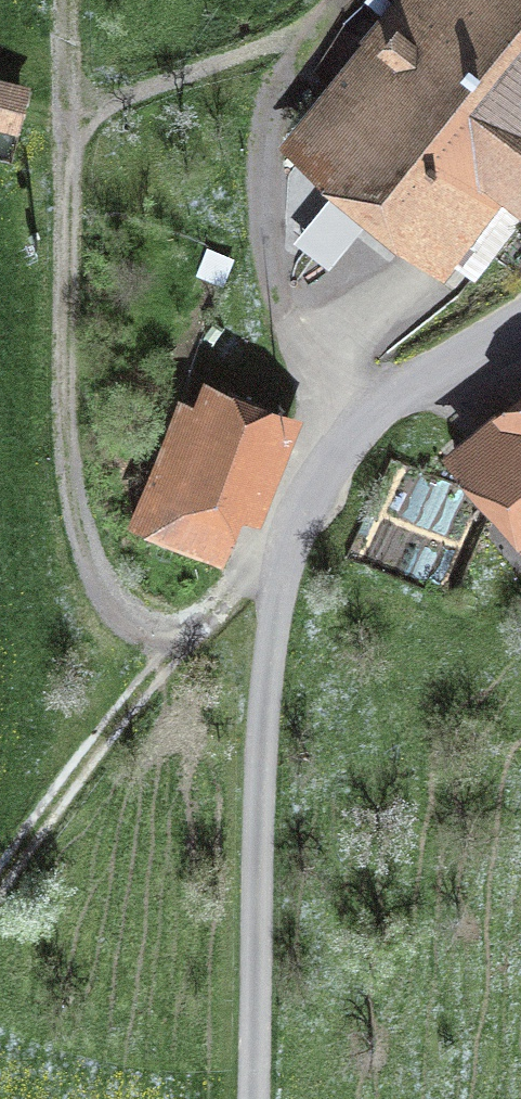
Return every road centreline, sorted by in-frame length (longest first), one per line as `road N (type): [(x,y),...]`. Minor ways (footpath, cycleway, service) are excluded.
road 1 (track): [(520,322),(407,391),(324,479),(298,529),(276,616),(270,682),(254,1098)]
road 2 (track): [(63,0),(64,489),(91,575),(141,639),(175,665)]
road 3 (track): [(0,881),(201,634),(246,585),(288,565)]

